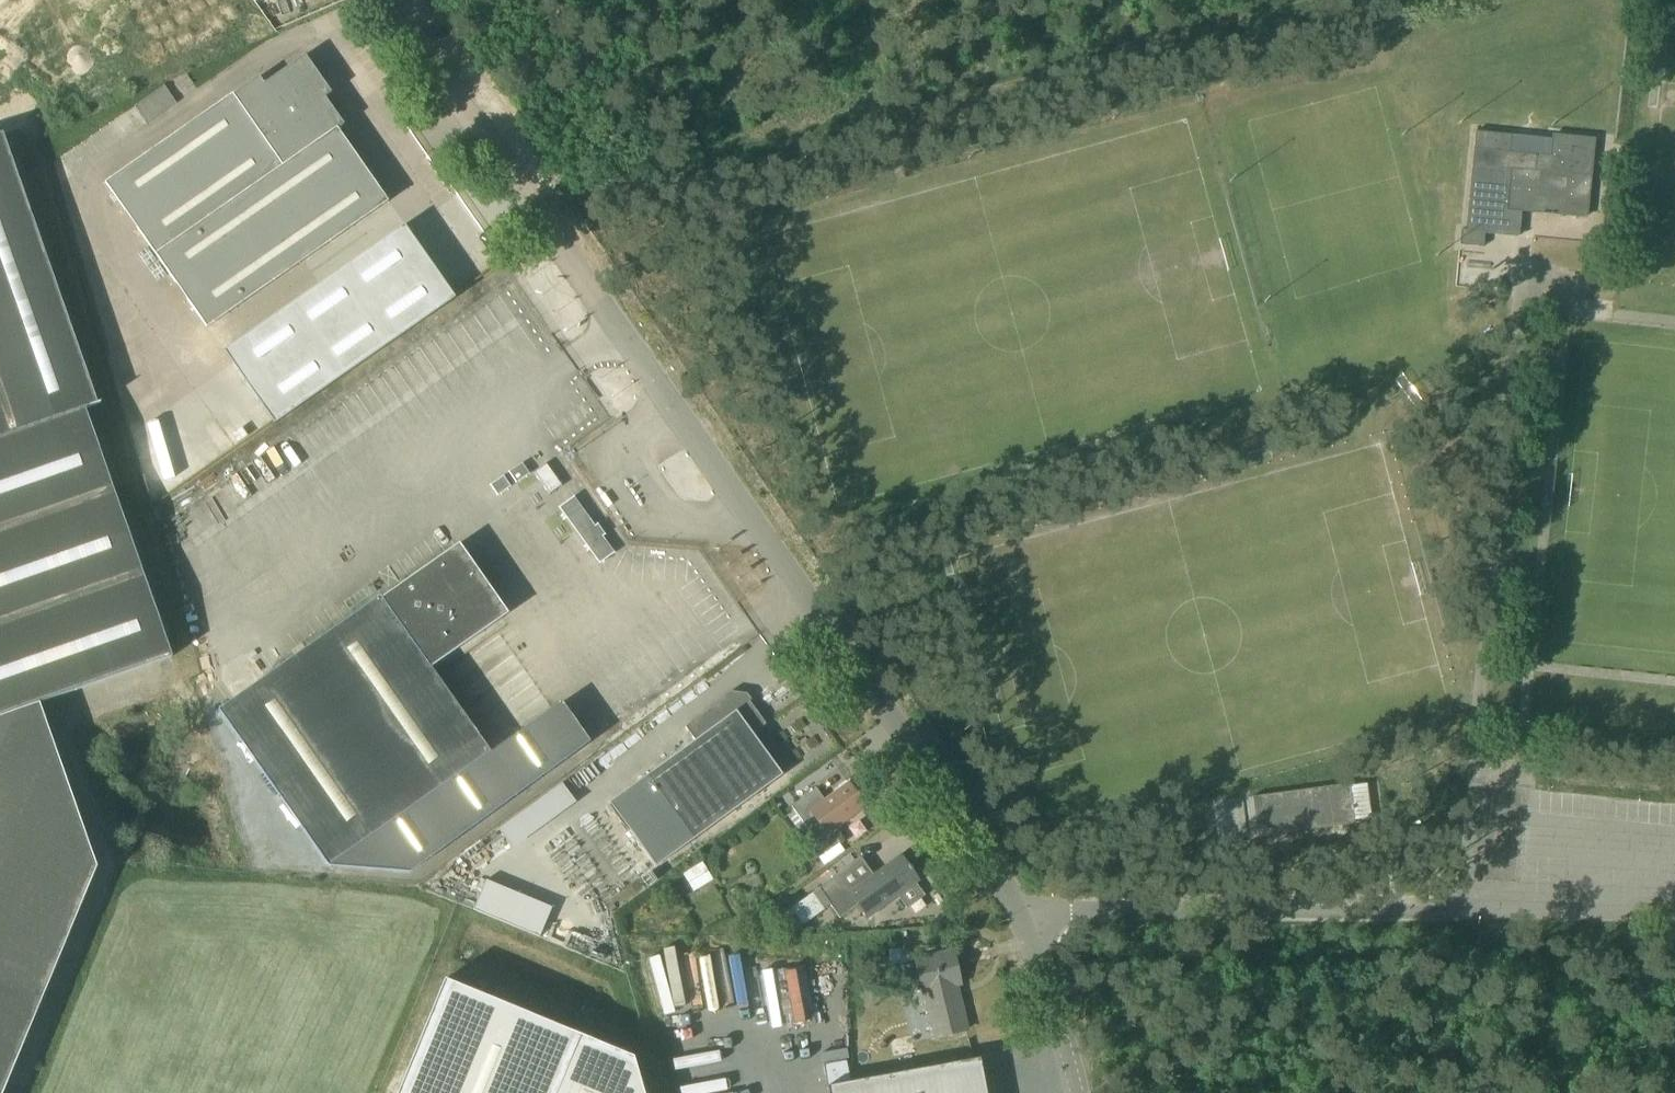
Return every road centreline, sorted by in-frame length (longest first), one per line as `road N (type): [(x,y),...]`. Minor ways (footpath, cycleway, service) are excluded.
road 1 (unclassified): [(1025,918),(385,0)]
road 2 (track): [(1306,0),(532,212)]
road 3 (unclassified): [(1461,910),(1512,342)]
road 4 (unclassified): [(1025,918),(1461,910)]
road 5 (unclassified): [(1461,910),(1674,916)]
road 6 (track): [(1568,1092),(1540,912)]
road 7 (unclassified): [(1073,1092),(1025,918)]

